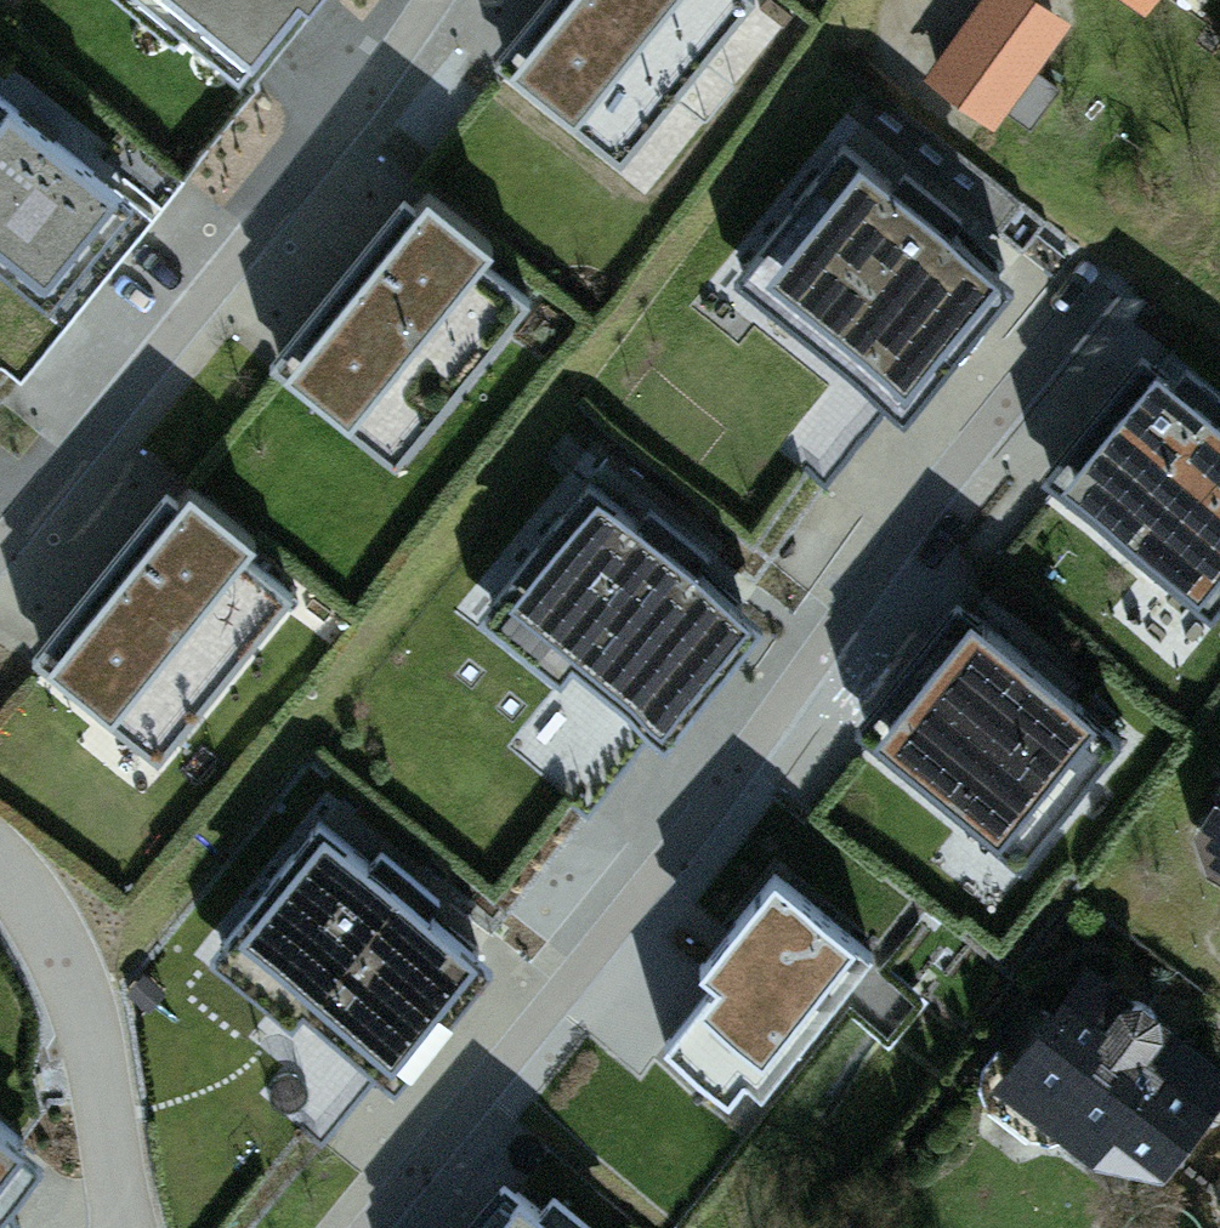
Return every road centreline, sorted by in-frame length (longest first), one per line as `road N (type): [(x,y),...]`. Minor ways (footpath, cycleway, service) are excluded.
road 1 (residential): [(367,1227),(1080,323)]
road 2 (residential): [(0,529),(403,0)]
road 3 (residential): [(125,1227),(75,941),(0,873)]

